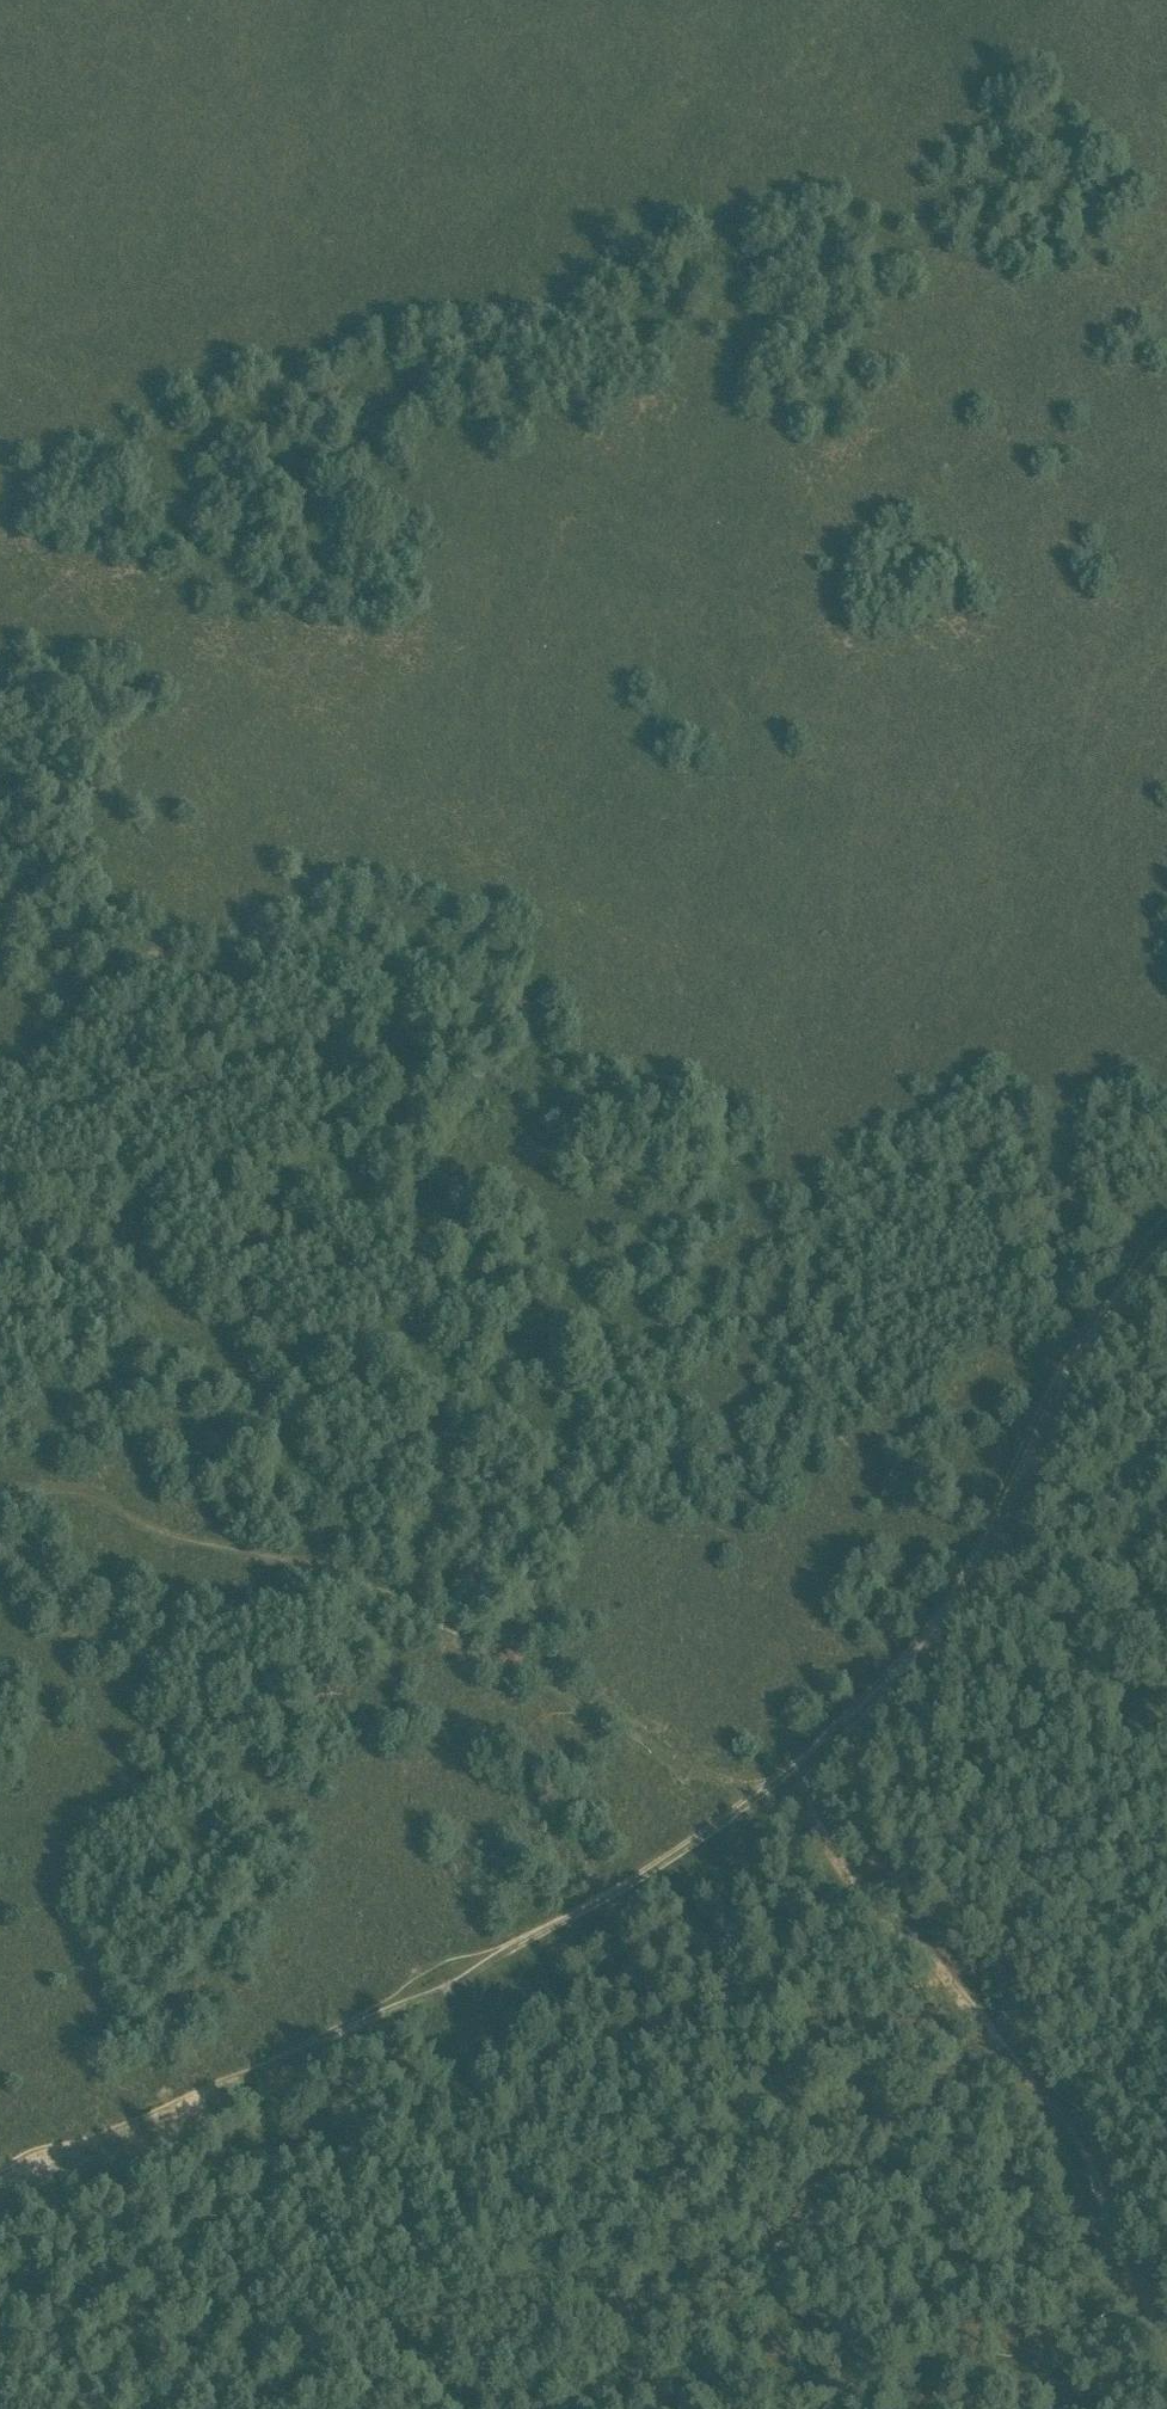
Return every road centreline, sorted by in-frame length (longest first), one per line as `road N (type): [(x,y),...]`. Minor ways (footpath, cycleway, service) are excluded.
road 1 (track): [(0,2190),(151,2120),(254,2091),(589,1911),(773,1787)]
road 2 (track): [(1166,2332),(1110,2254),(1047,2120),(970,2001),(796,1795),(773,1787)]
road 3 (track): [(773,1787),(877,1705),(935,1638),(991,1560),(1090,1354),(1166,1261)]

